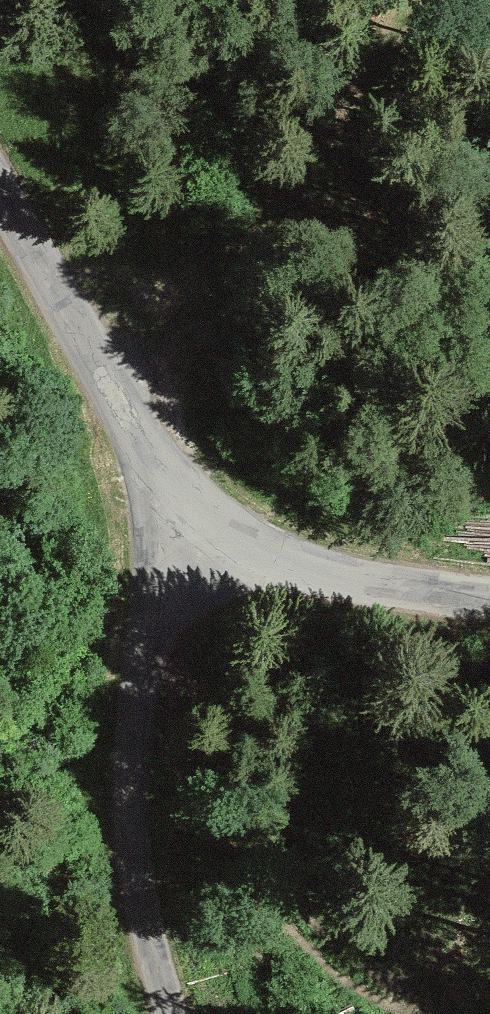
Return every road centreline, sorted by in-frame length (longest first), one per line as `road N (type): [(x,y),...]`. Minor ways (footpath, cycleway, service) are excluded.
road 1 (track): [(139,464),(412,0)]
road 2 (unclassified): [(208,1013),(147,786),(151,623),(181,539)]
road 3 (unclassified): [(181,539),(0,213)]
road 4 (unclassified): [(489,611),(181,539)]

